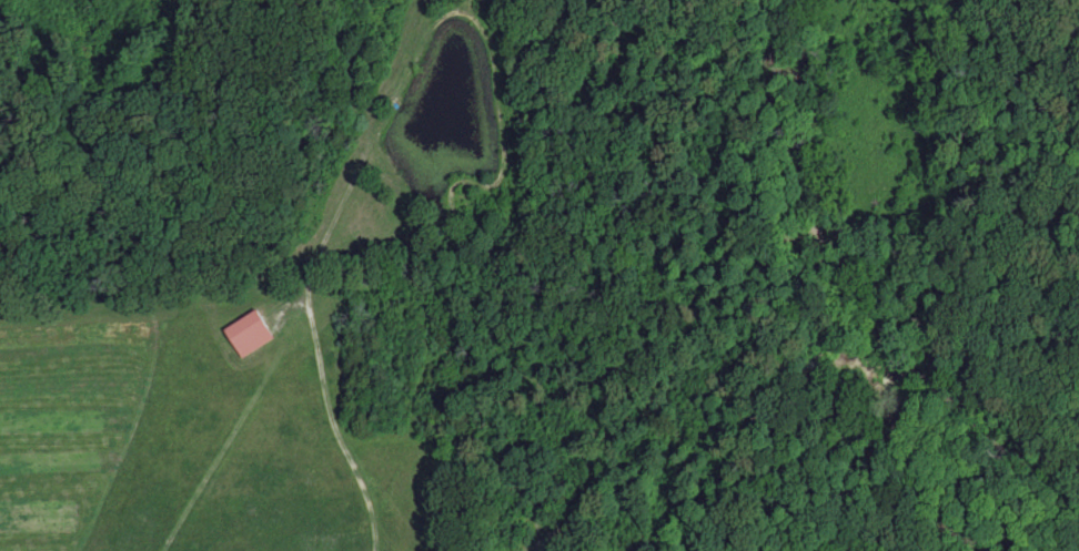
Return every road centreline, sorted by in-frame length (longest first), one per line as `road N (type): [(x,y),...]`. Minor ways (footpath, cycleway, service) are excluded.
road 1 (residential): [(1078,503),(896,319),(815,214),(809,0)]
road 2 (residential): [(384,550),(373,497),(333,408),(320,322),(313,309),(282,327)]

